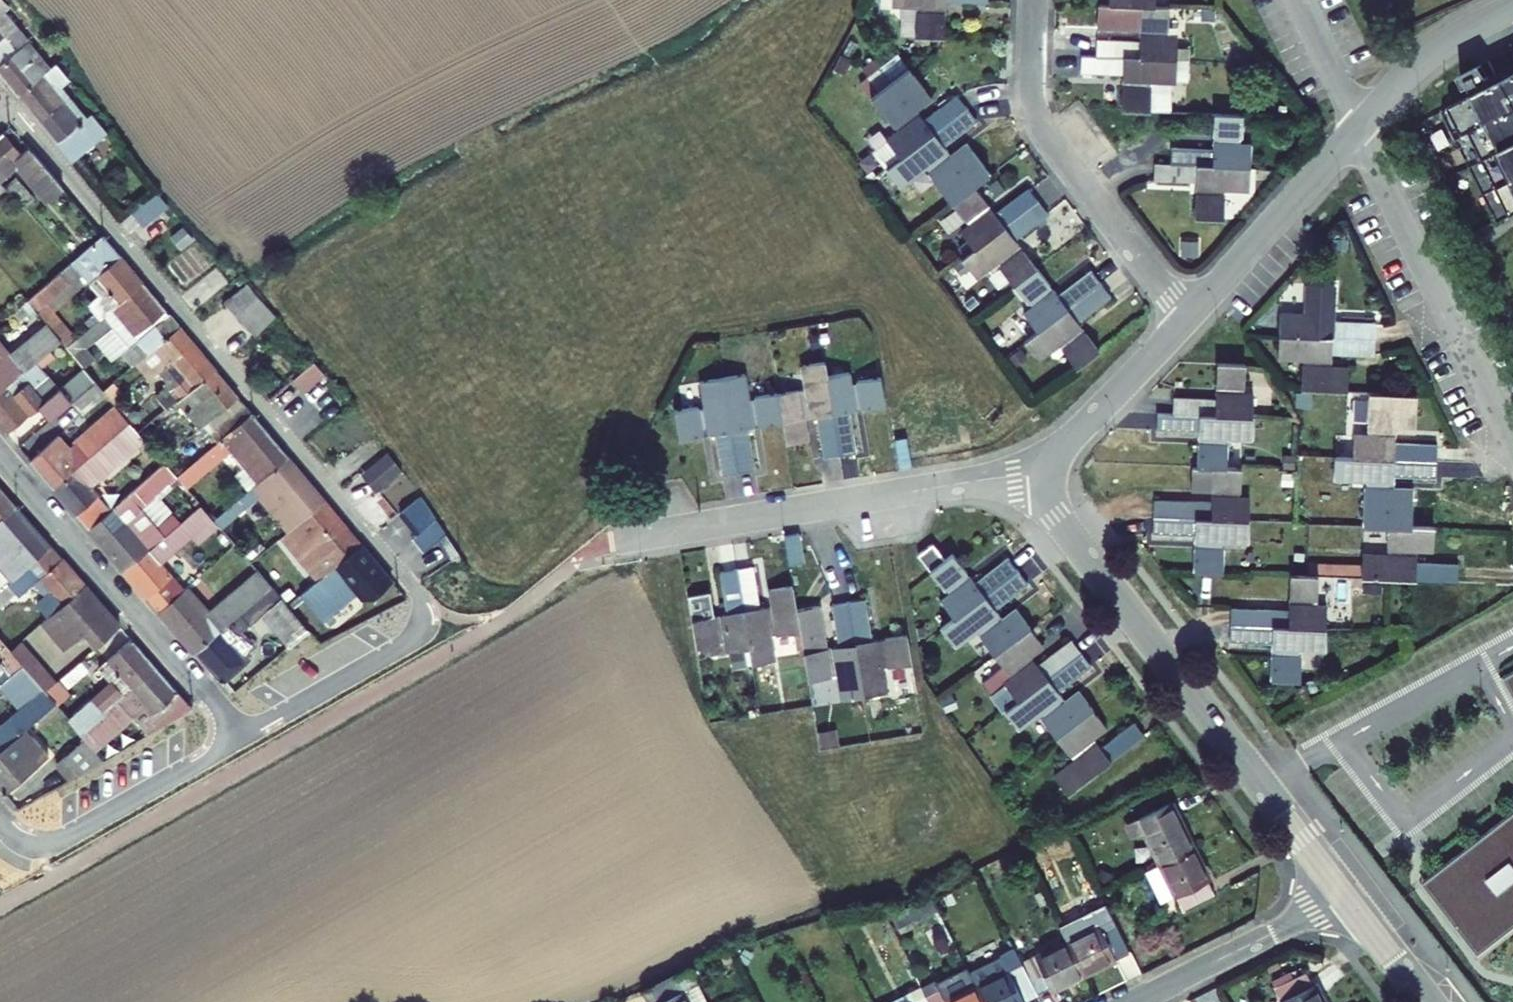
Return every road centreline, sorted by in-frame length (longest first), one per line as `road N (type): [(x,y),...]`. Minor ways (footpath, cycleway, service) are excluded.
road 1 (residential): [(6,102),(426,606),(417,637),(243,737)]
road 2 (residential): [(1048,472),(1057,516),(1347,895)]
road 3 (residential): [(1048,472),(1063,444),(1359,125)]
road 4 (residential): [(633,539),(1048,472)]
road 5 (residential): [(243,737),(0,452)]
road 6 (residential): [(1359,125),(1512,449)]
road 7 (residential): [(0,818),(23,844),(51,846),(243,737)]
road 8 (residential): [(1135,1001),(1347,895)]
road 9 (residential): [(1359,125),(1428,56),(1512,9)]
road 10 (residential): [(1347,895),(1428,1001)]

